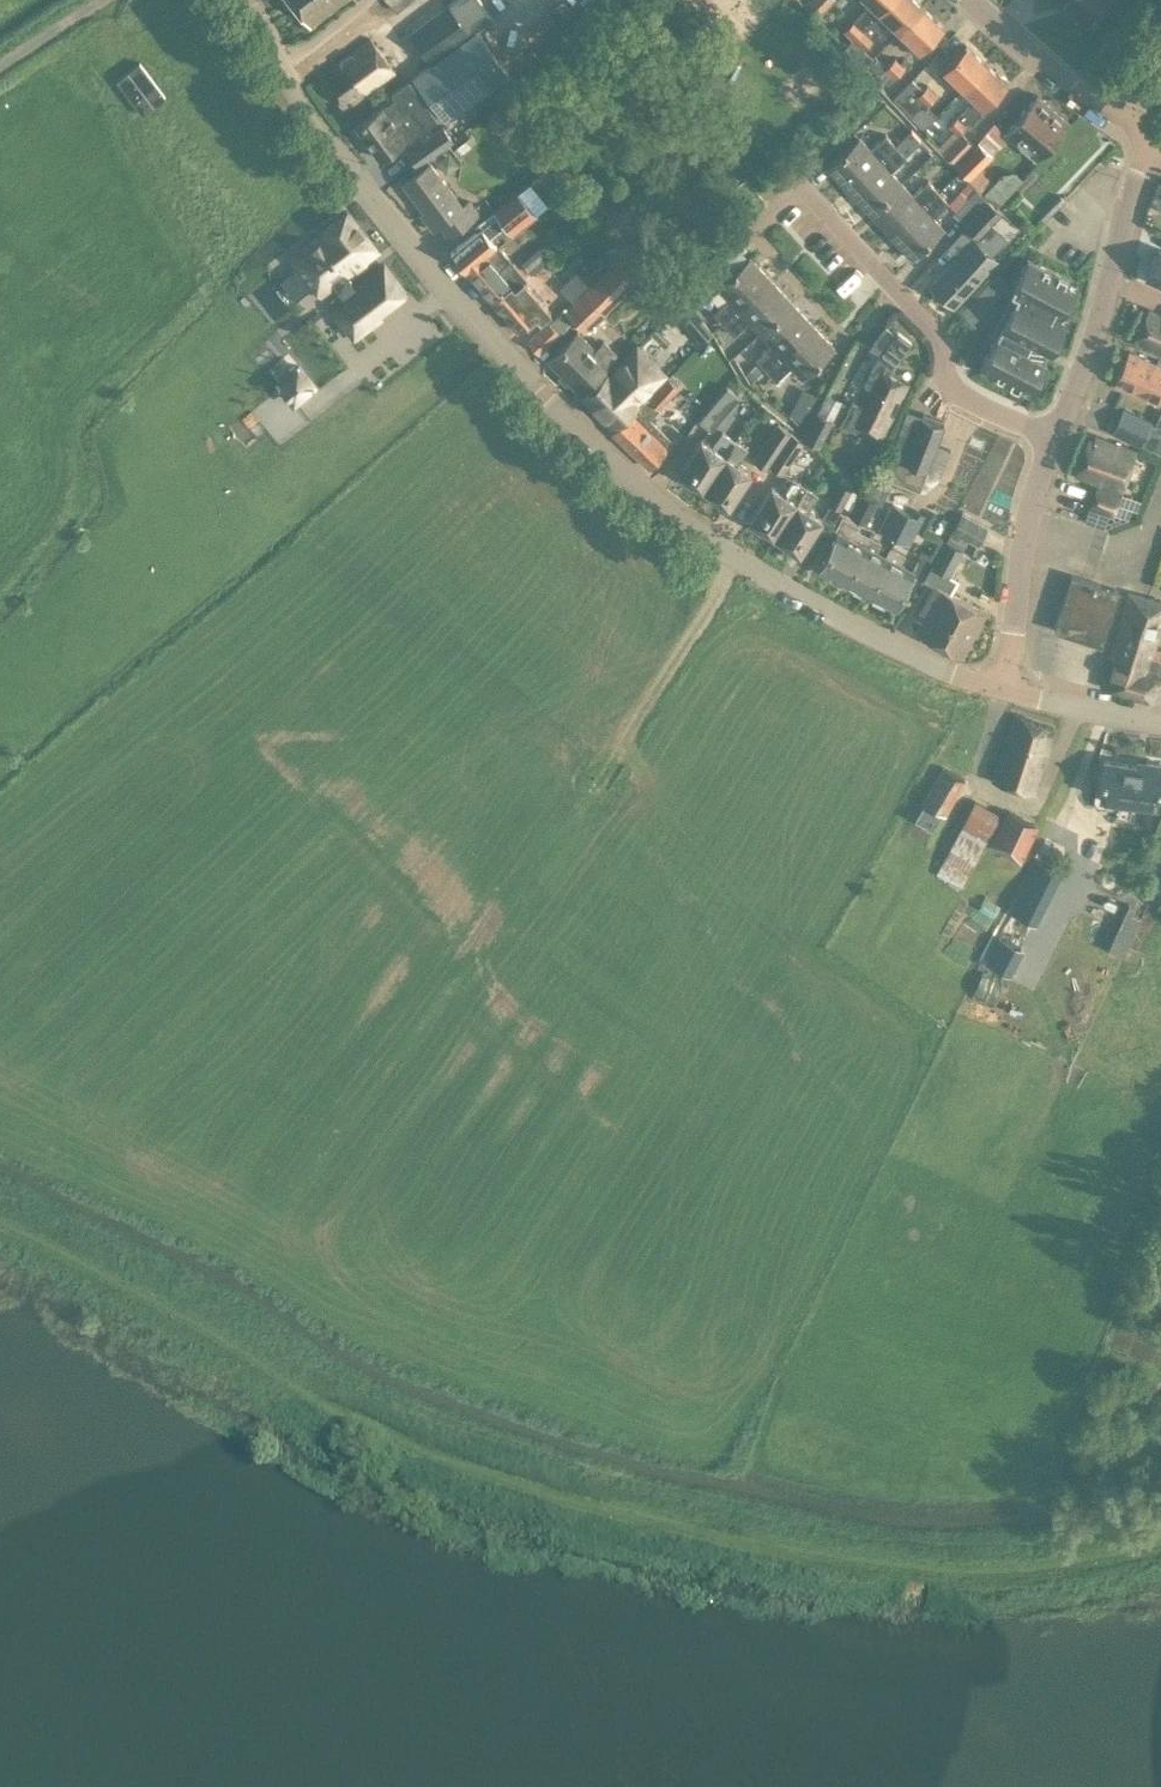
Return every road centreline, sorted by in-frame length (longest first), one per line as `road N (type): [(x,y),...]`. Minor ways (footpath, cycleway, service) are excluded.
road 1 (tertiary): [(1006,692),(790,592),(671,514),(608,461),(389,220),(300,99),(245,0)]
road 2 (residential): [(1057,437),(952,393),(935,336),(797,185)]
road 3 (residential): [(1057,437),(1094,349),(1151,133)]
road 4 (track): [(737,558),(595,794)]
road 5 (residential): [(1006,692),(1027,541),(1057,437)]
road 6 (residential): [(1151,133),(1082,96),(971,0)]
road 7 (tertiary): [(1160,725),(1006,692)]
road 8 (unclassified): [(0,70),(105,0)]

